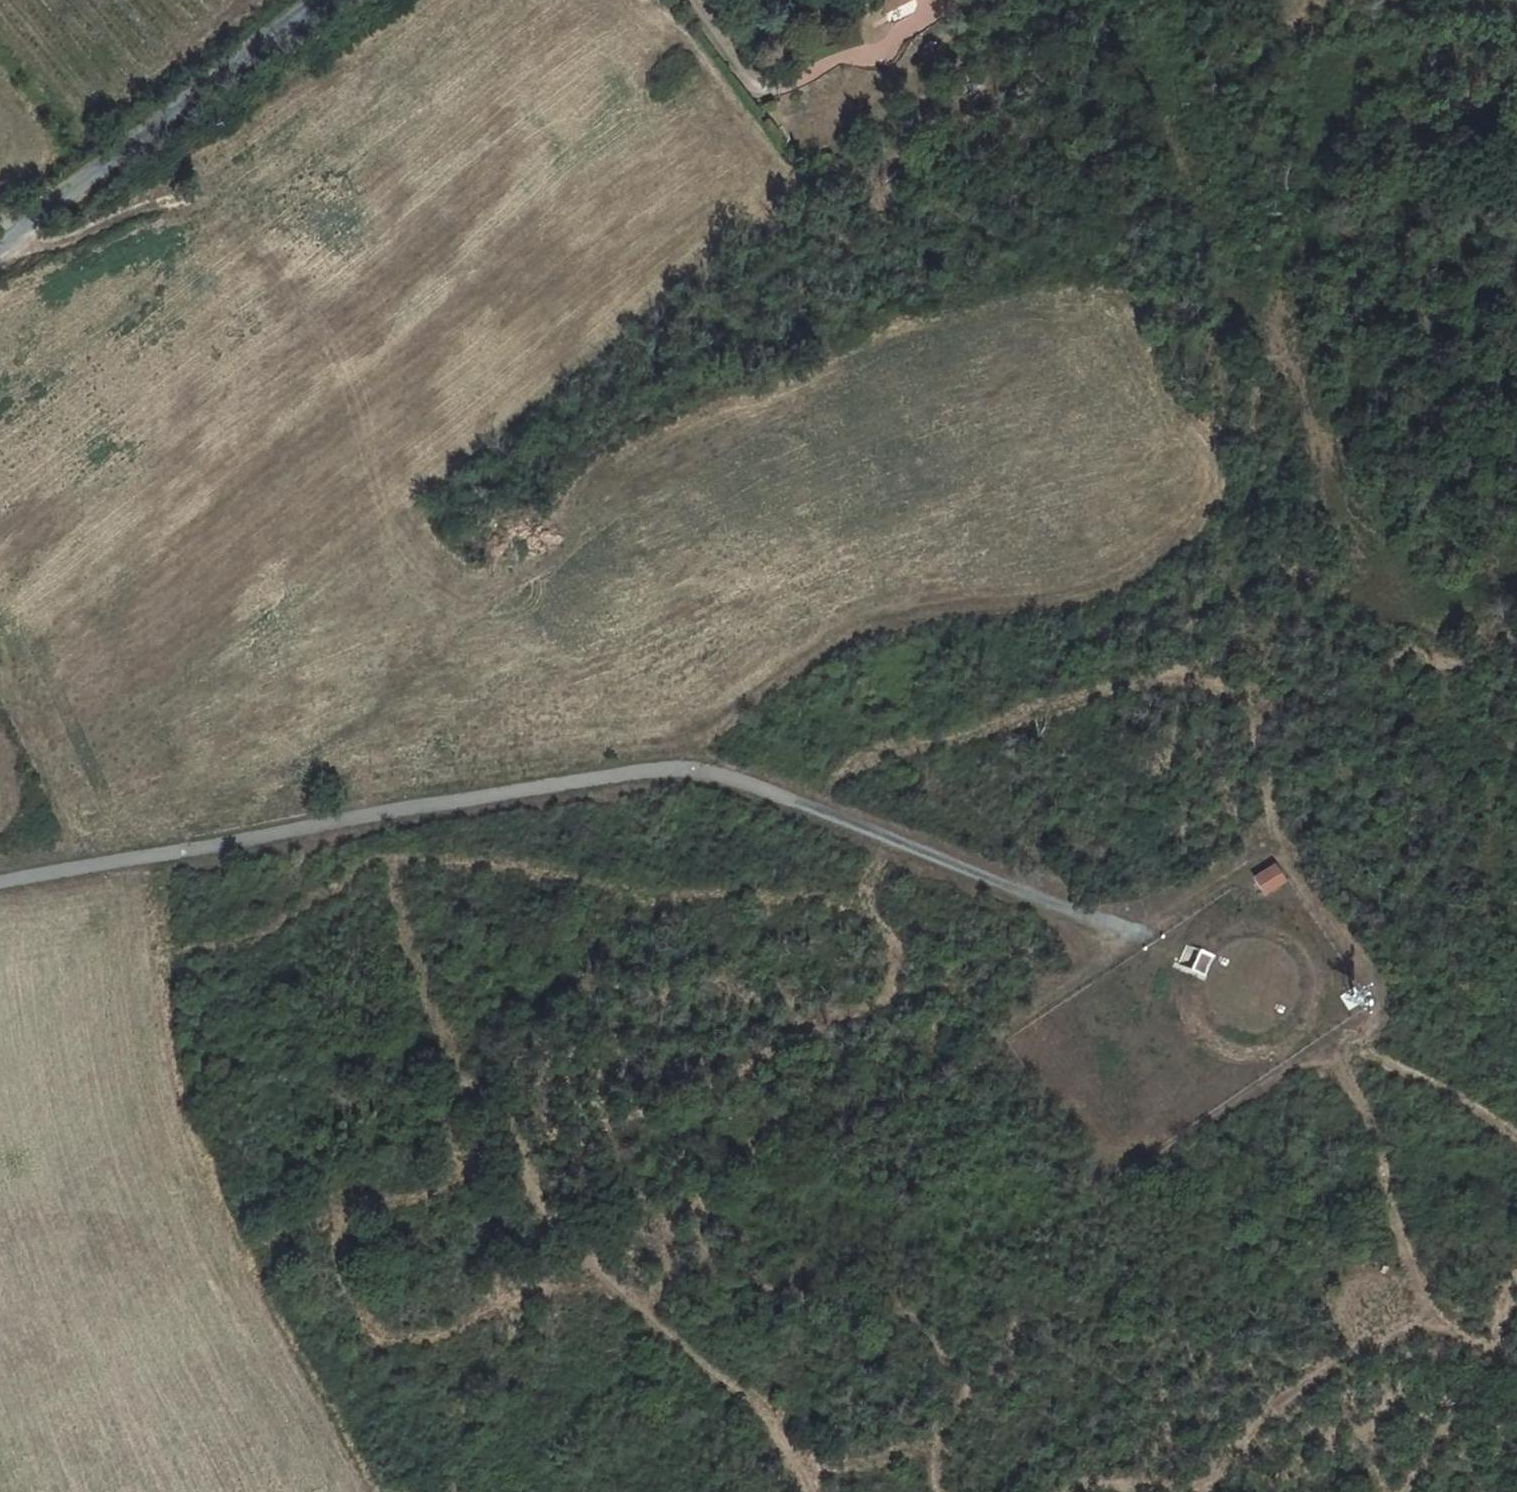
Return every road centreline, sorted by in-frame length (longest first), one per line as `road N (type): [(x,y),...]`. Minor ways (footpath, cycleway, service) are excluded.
road 1 (track): [(0,879),(674,769),(754,784),(1139,936)]
road 2 (unclassified): [(321,0),(0,237)]

